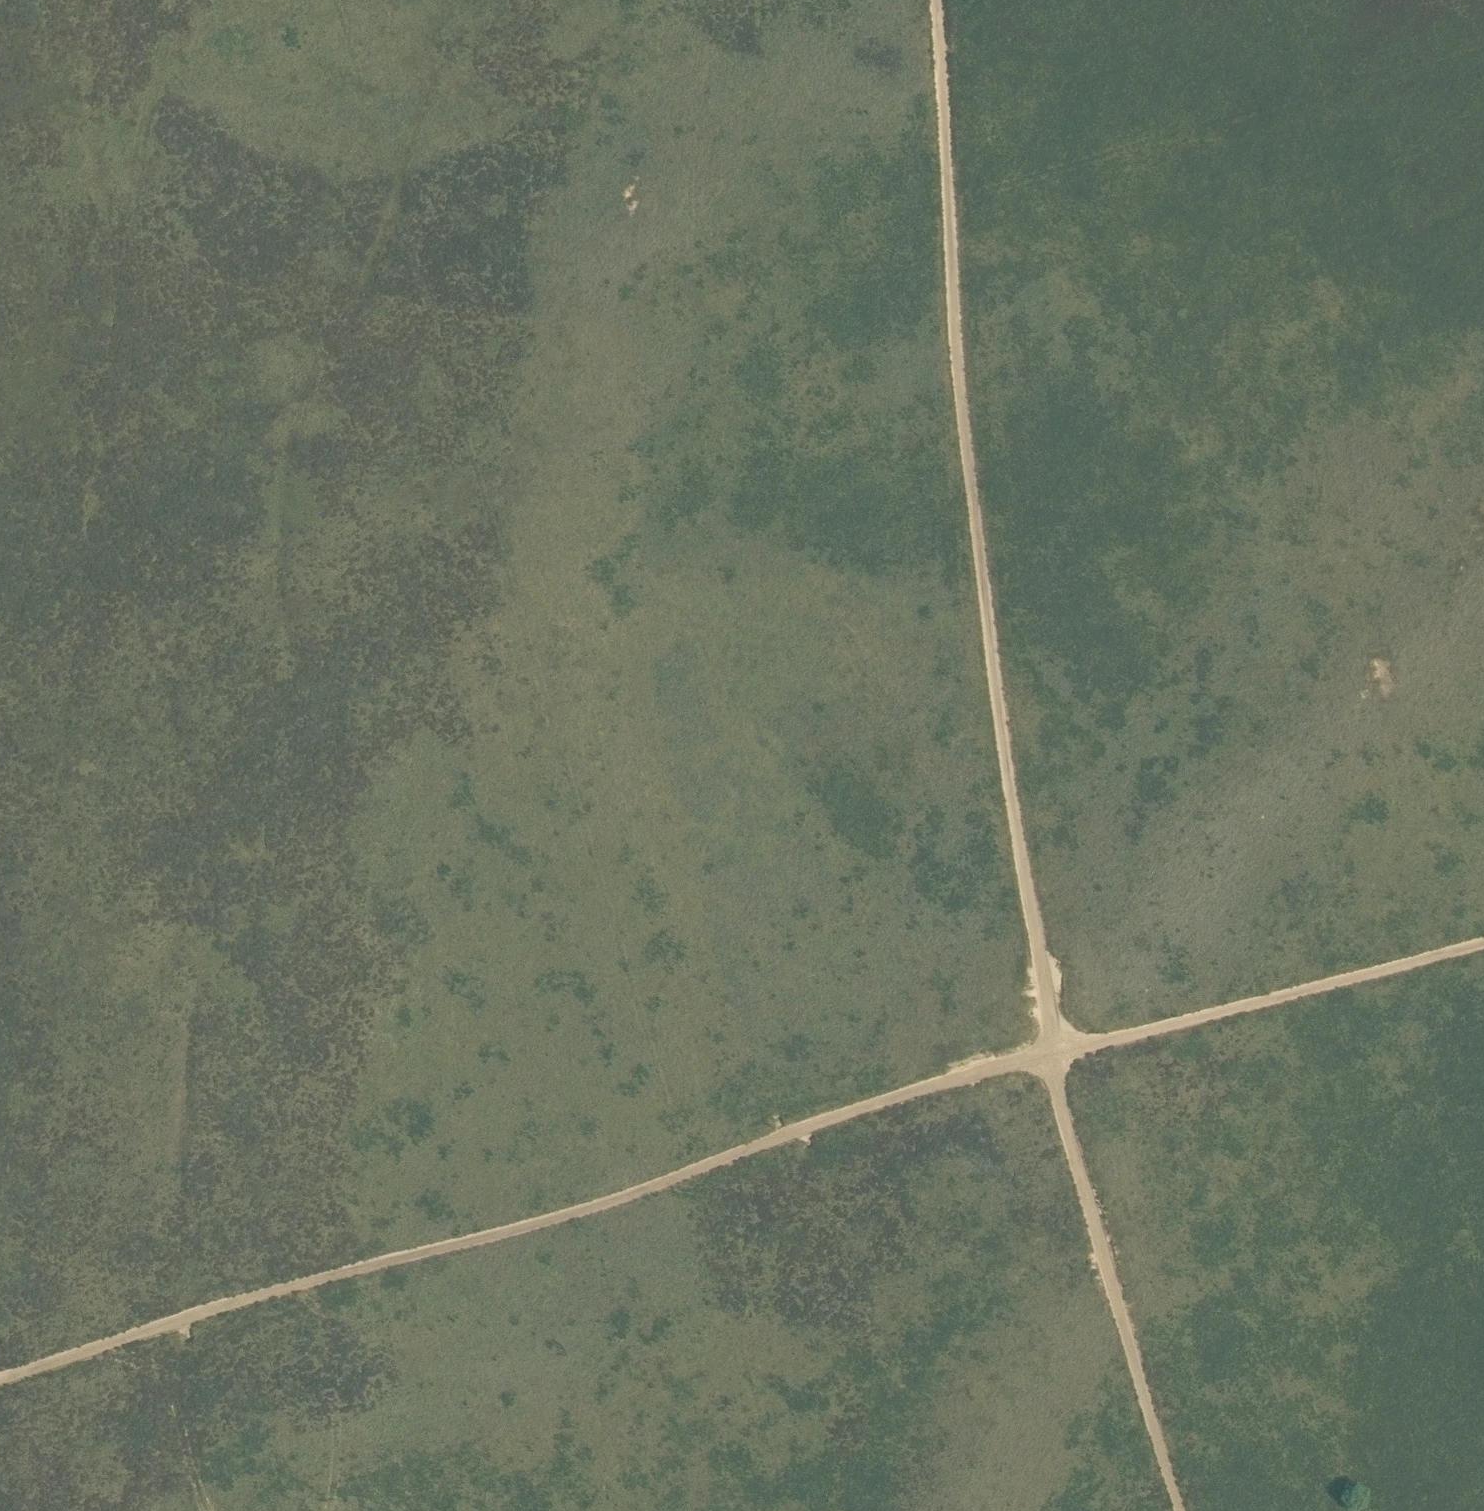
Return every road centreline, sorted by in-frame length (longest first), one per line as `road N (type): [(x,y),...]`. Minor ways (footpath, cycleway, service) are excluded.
road 1 (track): [(938,0),(962,398),(1005,761),(1056,1056),(795,1131),(518,1230),(301,1284),(0,1381)]
road 2 (track): [(1056,1056),(1073,1151),(1181,1510)]
road 3 (track): [(1056,1056),(1483,944)]

